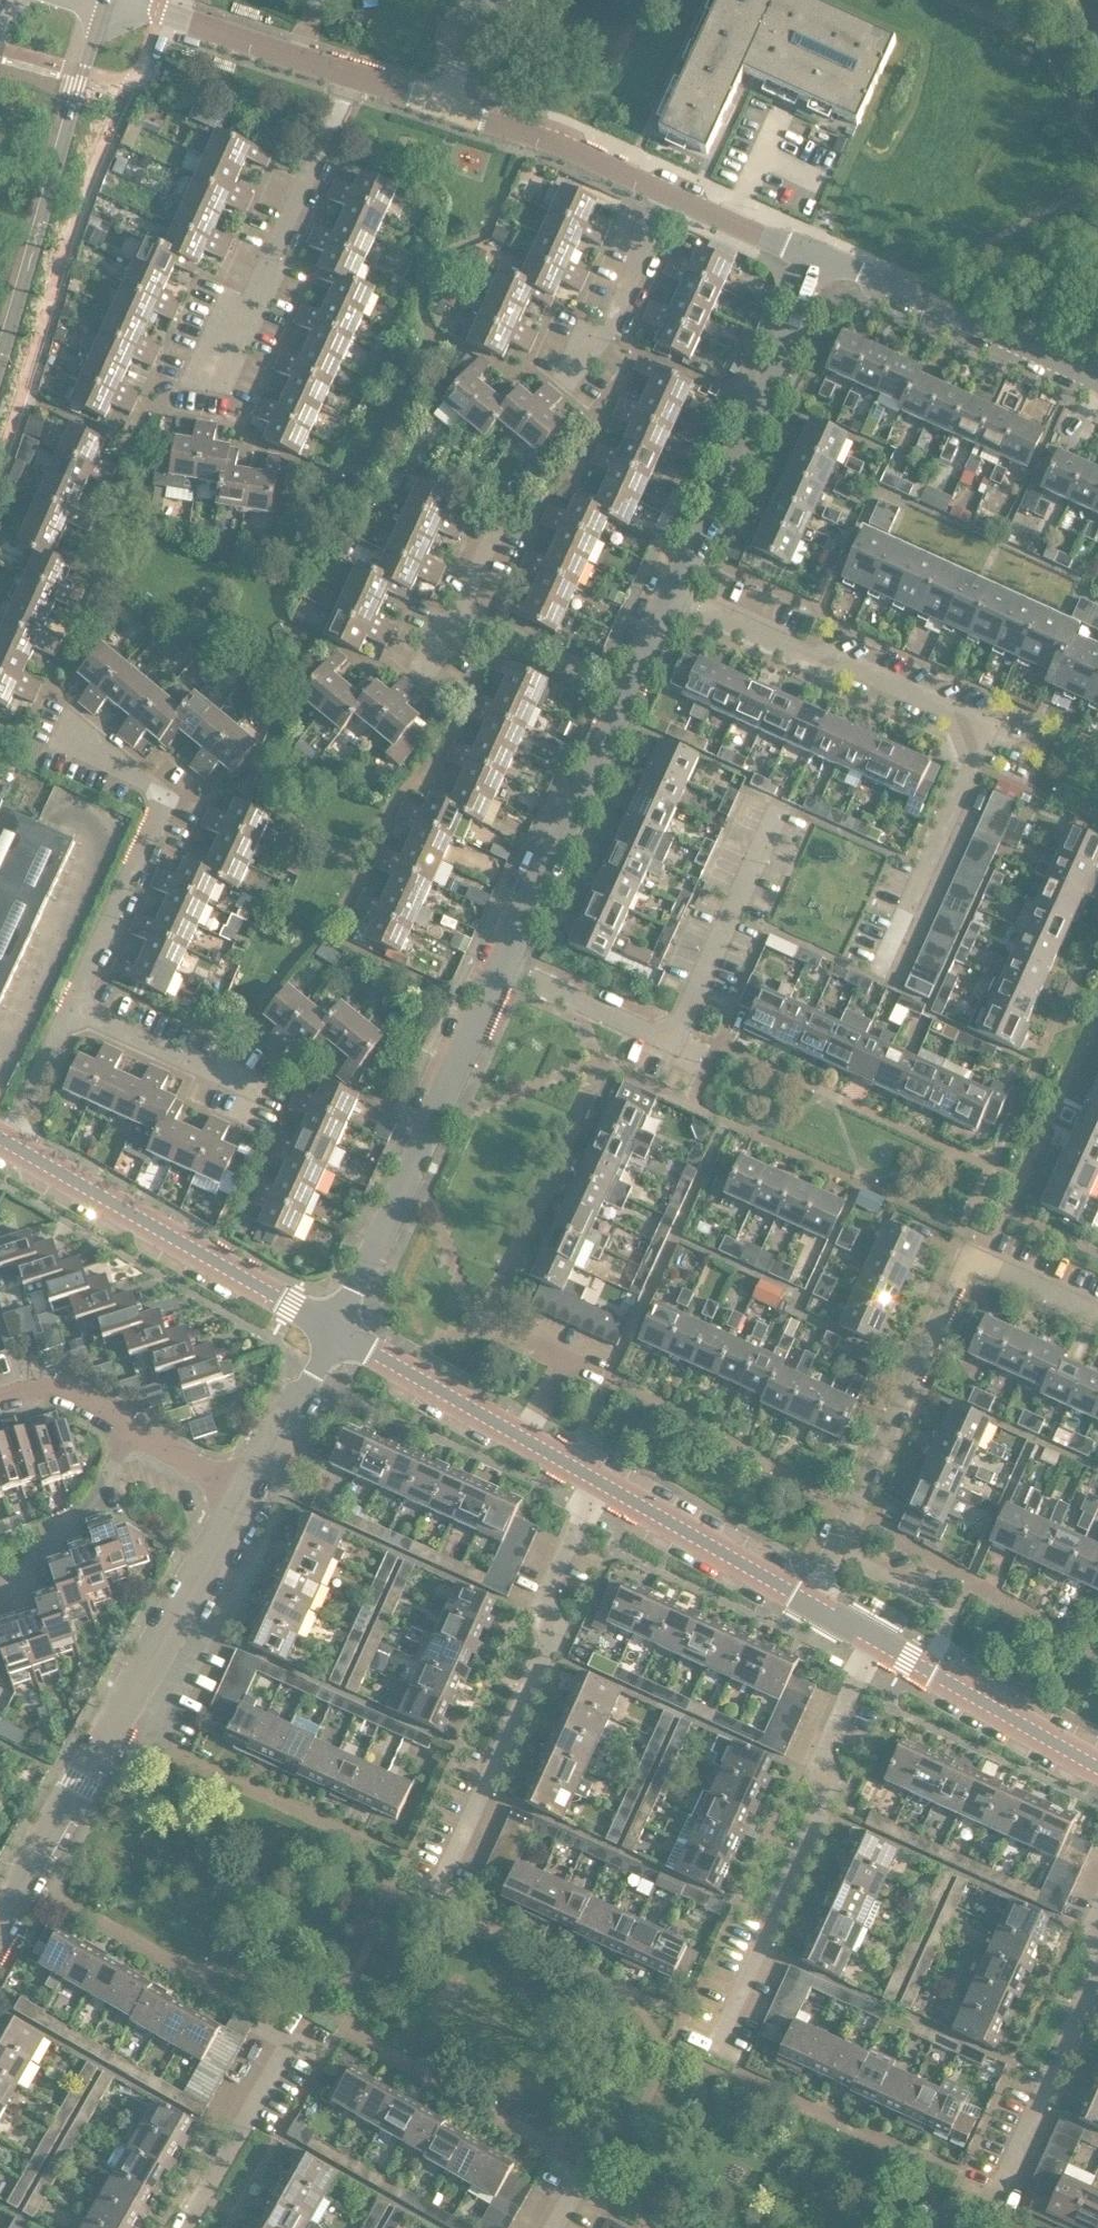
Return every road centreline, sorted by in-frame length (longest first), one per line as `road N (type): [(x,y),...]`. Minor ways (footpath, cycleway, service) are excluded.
road 1 (residential): [(878,976),(924,877),(976,725),(665,598)]
road 2 (residential): [(813,1609),(969,1245),(1097,1300)]
road 3 (residential): [(0,1915),(245,1485)]
road 4 (residential): [(504,960),(679,1046),(777,802)]
road 5 (residential): [(331,1334),(406,1157),(504,960)]
road 6 (residential): [(726,2010),(817,1810),(869,1643)]
road 7 (residential): [(453,1849),(543,1652),(552,1572),(593,1486)]
road 8 (residential): [(70,1014),(161,793),(51,701)]
road 9 (tertiary): [(331,1334),(6,1146)]
road 10 (residential): [(665,598),(823,259)]
road 11 (secondary): [(0,358),(106,0)]
road 12 (residential): [(205,386),(354,73)]
road 13 (residential): [(1097,398),(823,259)]
road 14 (tertiary): [(593,1486),(386,1357),(331,1334)]
road 15 (residential): [(504,960),(619,689)]
road 16 (tertiary): [(1097,1773),(869,1643)]
road 17 (tertiary): [(813,1609),(593,1486)]
road 18 (residential): [(664,197),(444,101)]
road 19 (residential): [(1005,2187),(1097,1966)]
road 20 (residential): [(354,73),(128,0)]
road 21 (residential): [(182,2227),(288,2039)]
road 22 (residential): [(258,1093),(70,1014)]
road 23 (residential): [(0,1577),(85,1504),(129,1428)]
road 24 (residential): [(565,330),(598,345),(664,197)]
road 25 (residential): [(619,689),(453,616)]
road 26 (residential): [(245,1485),(331,1334)]
road 27 (residential): [(823,259),(664,197)]
road 28 (residential): [(6,1146),(70,1014)]
road 29 (residential): [(0,1398),(44,1384),(129,1428)]
road 30 (residential): [(245,1485),(129,1428)]

